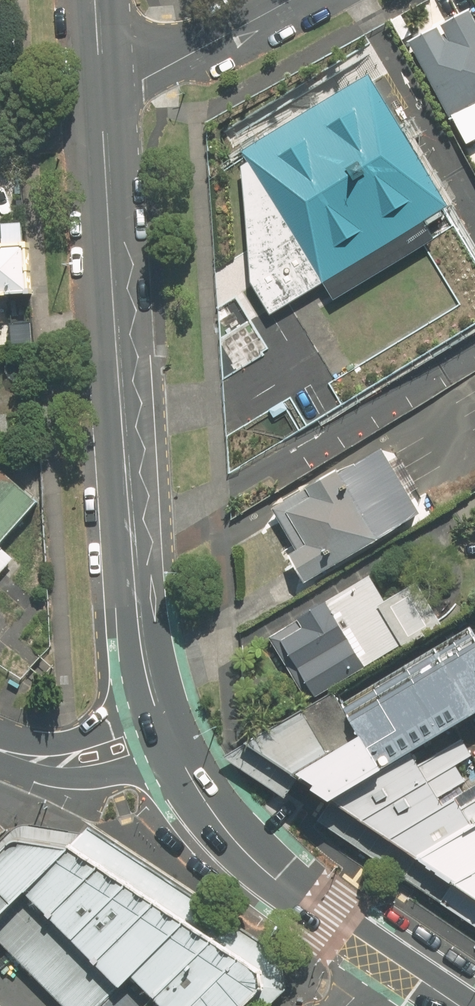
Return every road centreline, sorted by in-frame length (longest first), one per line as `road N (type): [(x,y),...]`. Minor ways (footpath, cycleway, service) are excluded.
road 1 (secondary): [(106,96),(133,563),(152,740)]
road 2 (secondary): [(152,740),(177,788),(219,830),(394,953)]
road 3 (residential): [(290,0),(106,96)]
road 4 (tertiary): [(152,740),(60,758),(0,748)]

